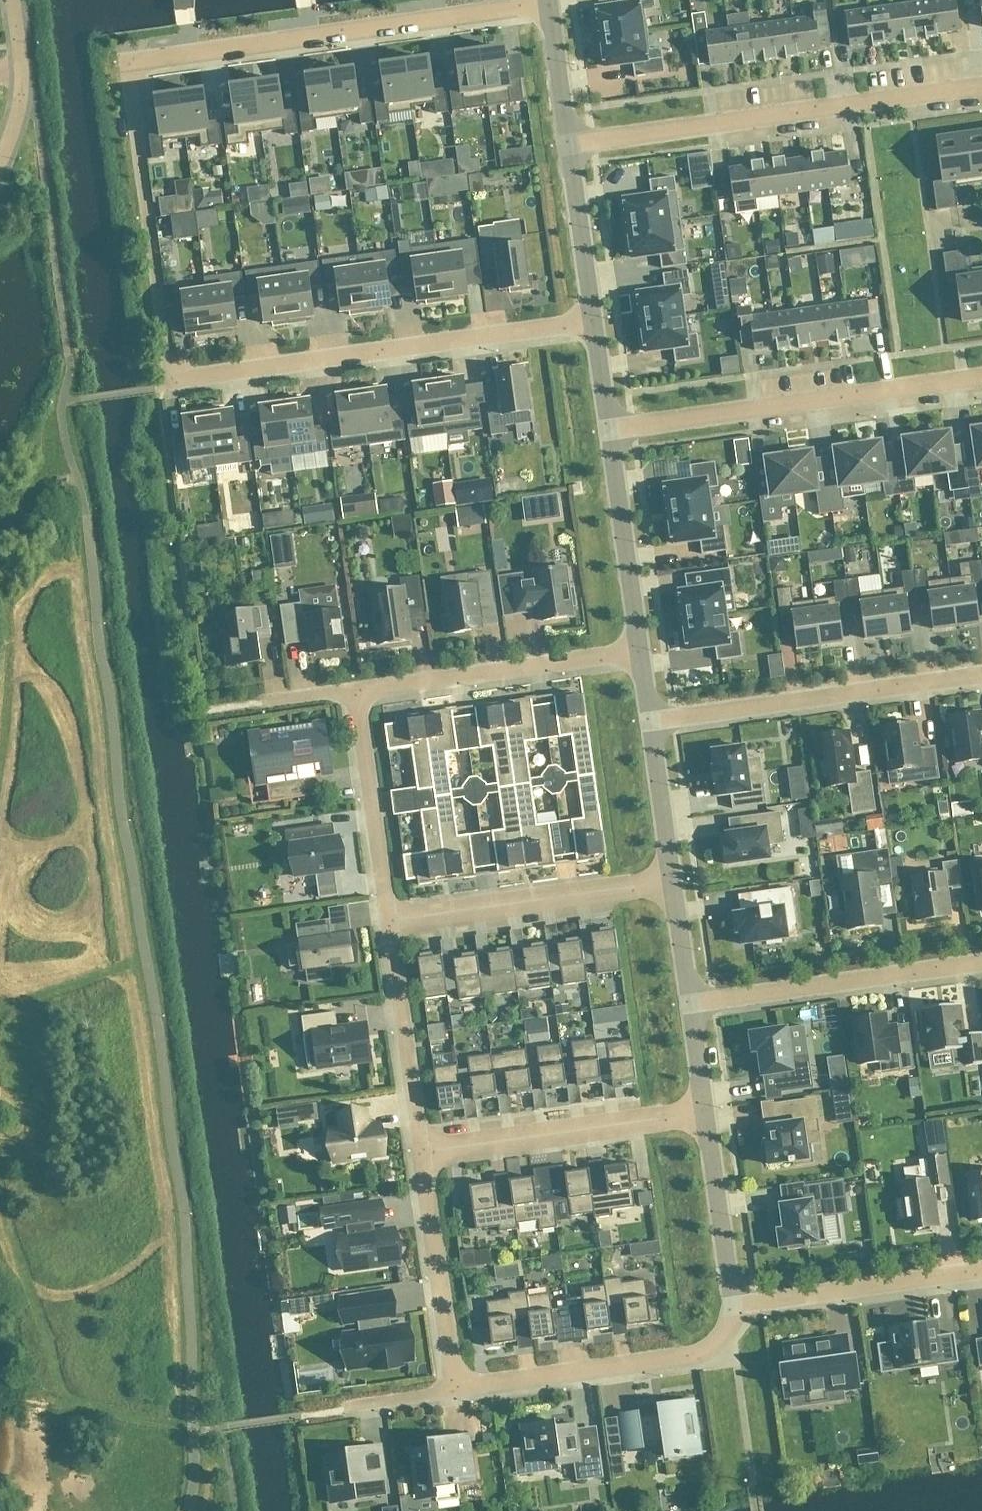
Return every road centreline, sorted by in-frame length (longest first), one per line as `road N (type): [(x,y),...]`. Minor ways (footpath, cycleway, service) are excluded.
road 1 (residential): [(548,4),(146,65),(132,79),(129,98),(167,371),(194,379),(593,322)]
road 2 (residential): [(981,89),(568,146)]
road 3 (residential): [(608,430),(981,379)]
road 4 (residential): [(981,678),(649,725)]
road 5 (residential): [(456,1391),(688,1357),(729,1334),(731,1308)]
road 6 (residential): [(689,1008),(981,965)]
road 7 (residential): [(640,654),(354,693)]
road 8 (residential): [(386,921),(671,884)]
road 9 (residential): [(420,1156),(704,1116)]
road 10 (residential): [(981,1272),(731,1308)]
road 11 (residential): [(420,1156),(456,1391)]
road 12 (residential): [(386,921),(420,1156)]
road 13 (residential): [(354,693),(386,921)]
road 14 (residential): [(640,654),(608,430)]
road 15 (residential): [(731,1308),(704,1116)]
road 16 (residential): [(593,322),(568,146)]
road 17 (residential): [(0,163),(22,78),(10,0)]
road 18 (residential): [(671,884),(649,725)]
road 19 (residential): [(568,146),(548,4)]
road 20 (residential): [(689,1008),(671,884)]

